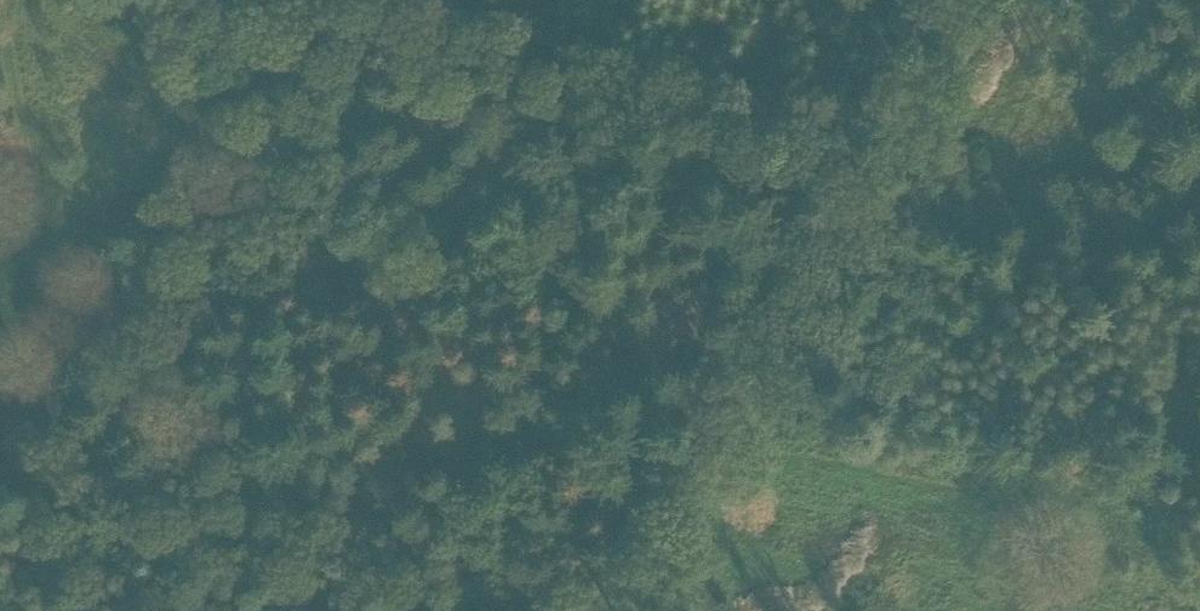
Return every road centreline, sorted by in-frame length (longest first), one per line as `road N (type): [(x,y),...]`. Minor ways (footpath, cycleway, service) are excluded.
road 1 (track): [(968,0),(637,610)]
road 2 (unclassified): [(947,191),(1096,213),(1199,210)]

